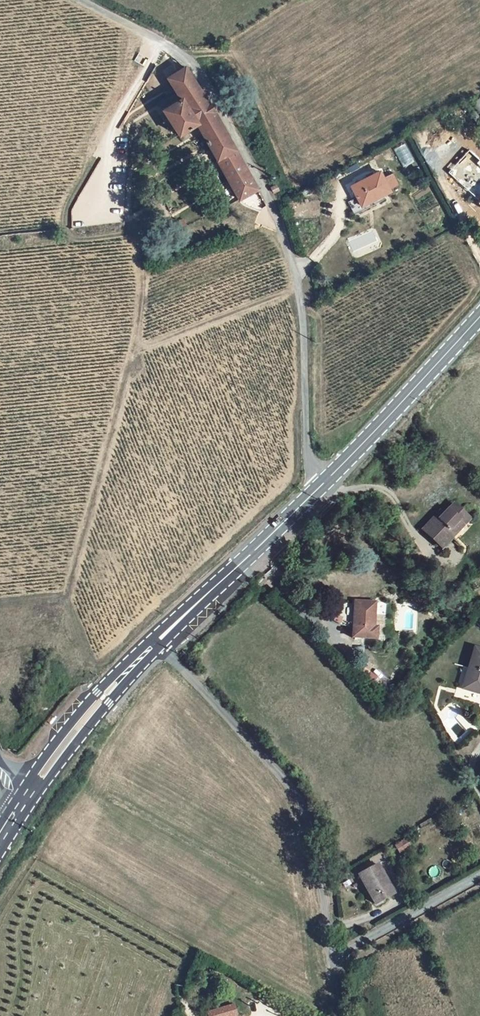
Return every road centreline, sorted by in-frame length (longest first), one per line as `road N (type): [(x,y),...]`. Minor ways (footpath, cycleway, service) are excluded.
road 1 (unclassified): [(321,485),(309,453),(301,301),(285,229),(189,58),(76,0)]
road 2 (residential): [(162,648),(288,788),(314,830),(337,1015)]
road 3 (primary): [(321,485),(479,314)]
road 4 (primary): [(26,811),(162,648)]
road 5 (primary): [(151,639),(13,799)]
road 6 (primary): [(228,575),(321,485)]

